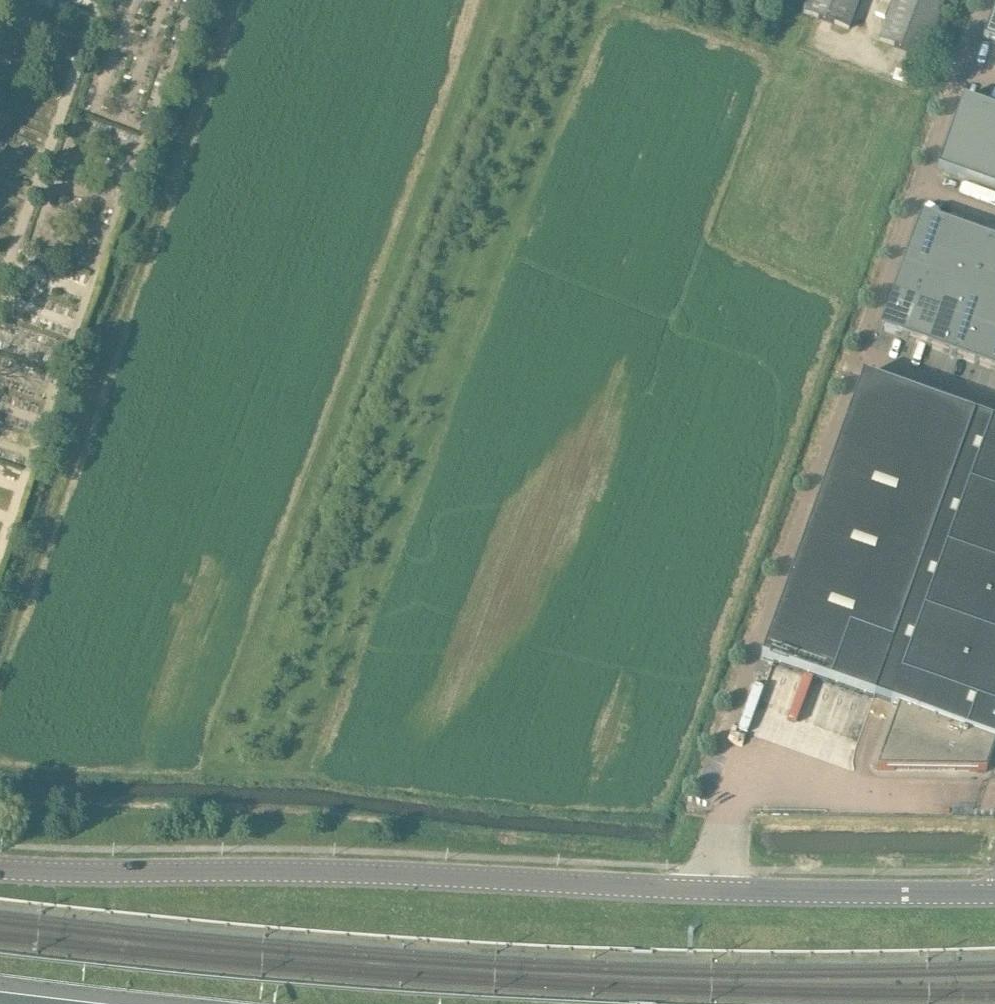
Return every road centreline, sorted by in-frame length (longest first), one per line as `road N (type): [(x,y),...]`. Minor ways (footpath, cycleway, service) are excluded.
road 1 (secondary): [(0,869),(994,892)]

